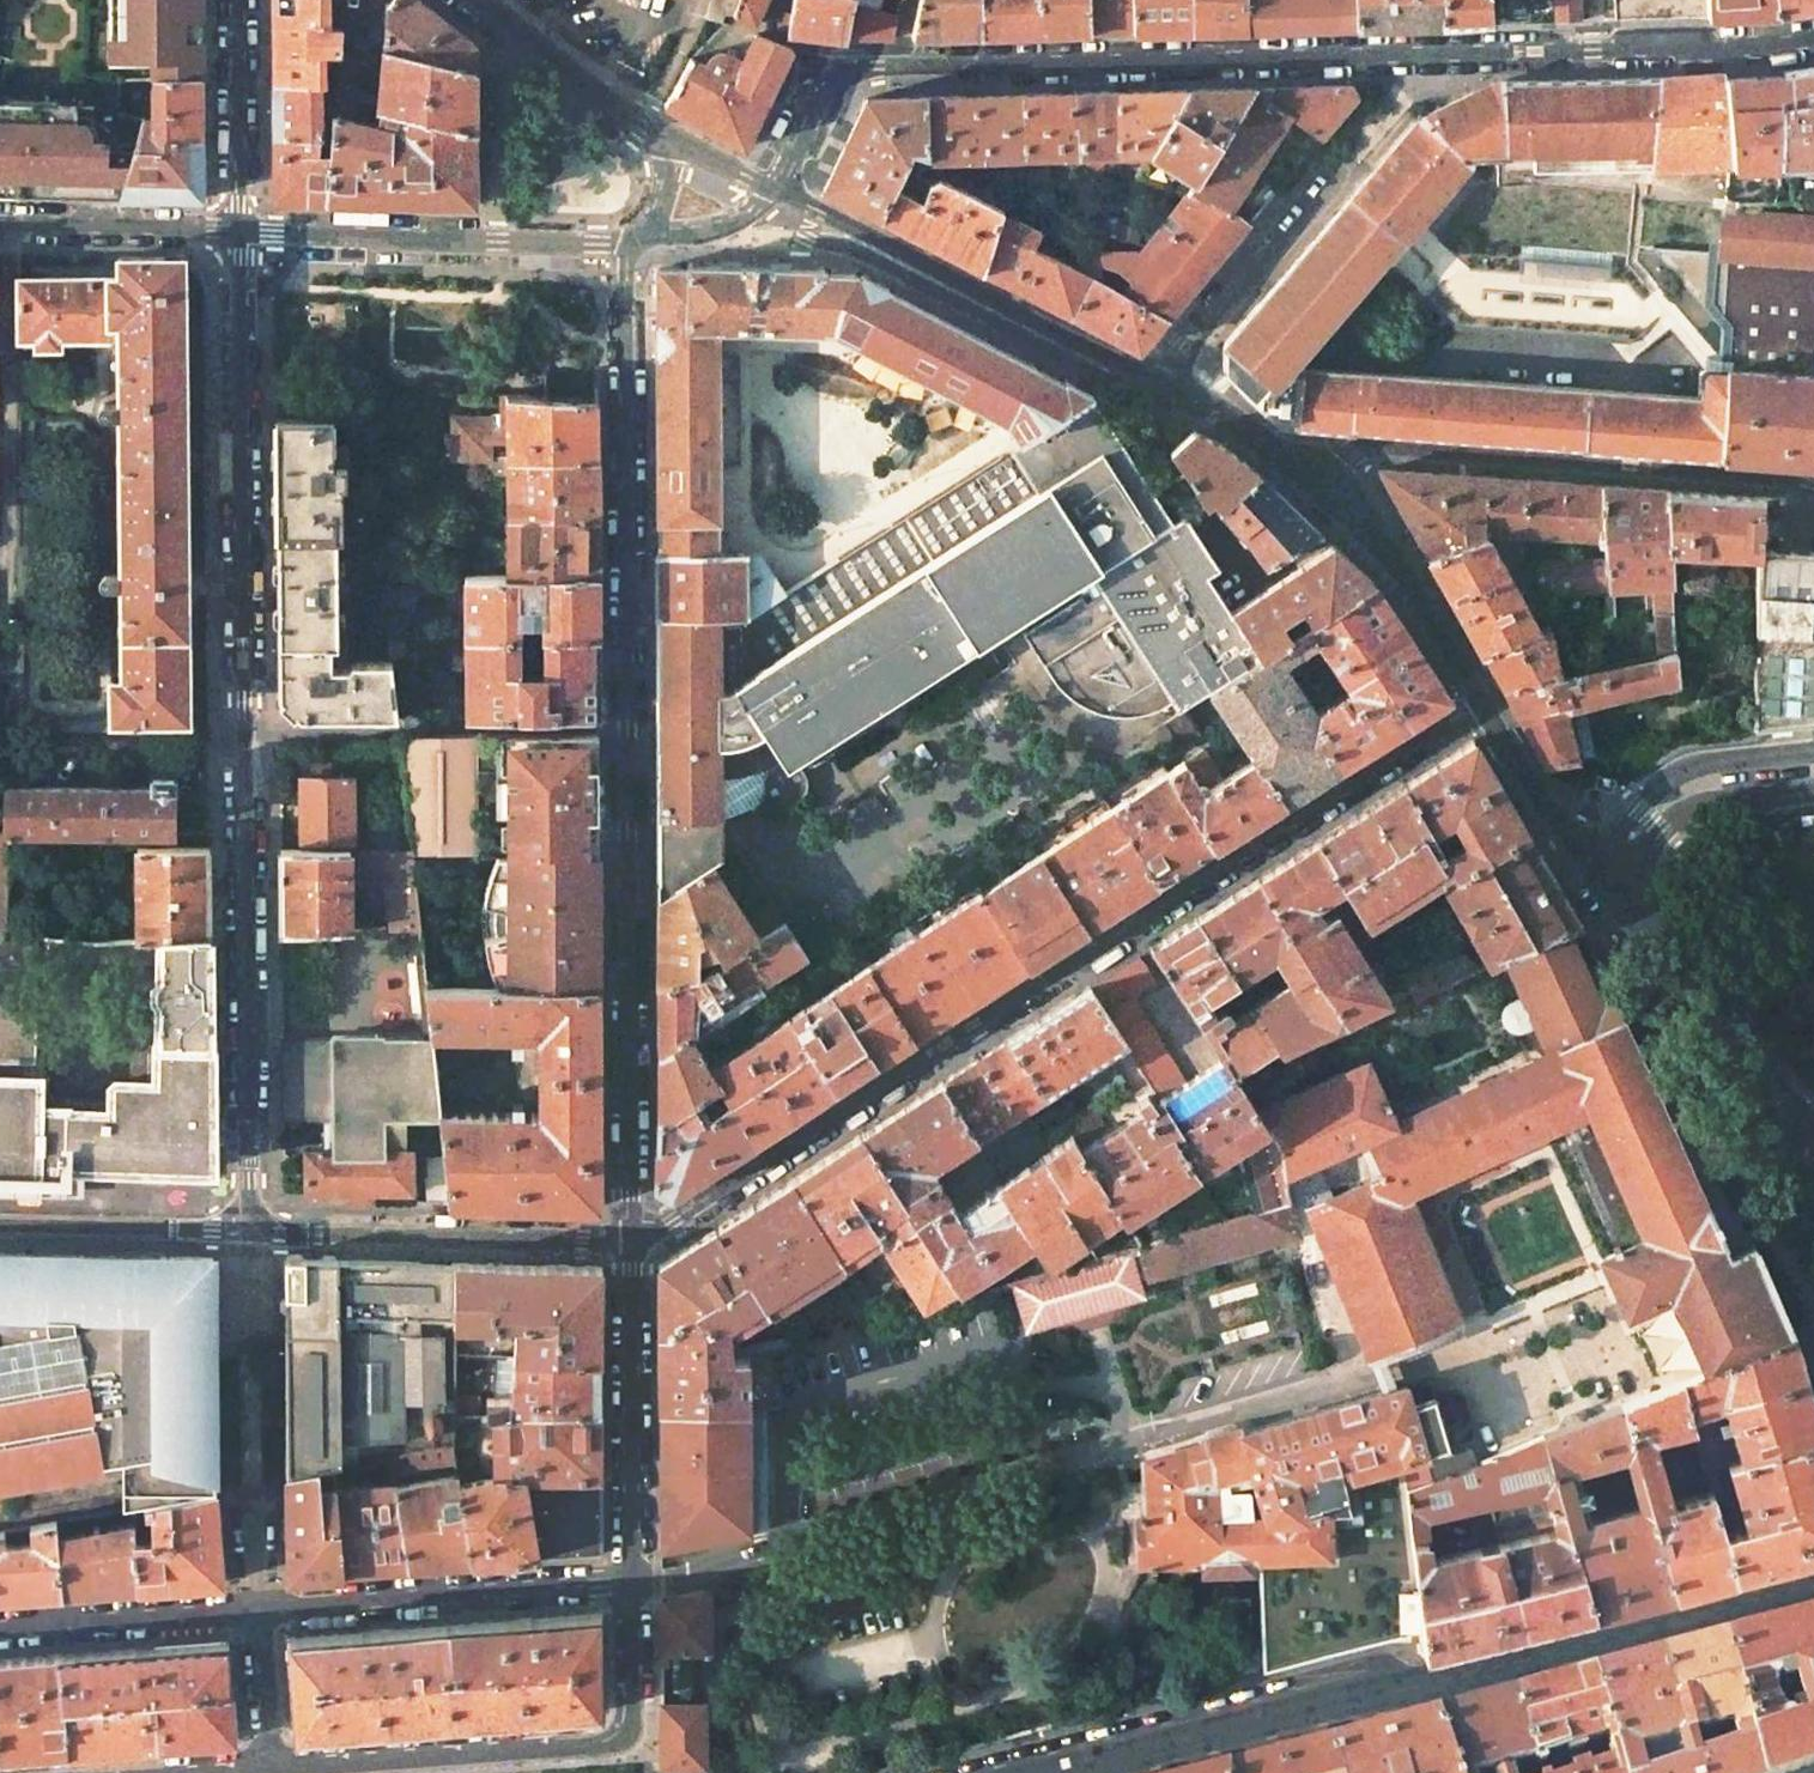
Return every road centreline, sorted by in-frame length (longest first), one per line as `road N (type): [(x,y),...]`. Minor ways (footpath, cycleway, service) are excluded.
road 1 (residential): [(776,191),(833,80),(850,71),(1813,40)]
road 2 (residential): [(629,1236),(676,1216),(1477,703)]
road 3 (residential): [(629,1236),(625,270),(643,239)]
road 4 (residential): [(238,230),(246,1230)]
road 5 (tertiary): [(1046,1772),(1813,1583)]
road 6 (residential): [(629,1580),(0,1628)]
road 7 (residential): [(200,1772),(613,1741),(628,1718),(629,1580)]
road 8 (residential): [(1813,485),(1383,453),(1353,452),(1309,471)]
road 9 (residential): [(1163,391),(776,191)]
road 10 (residential): [(238,230),(643,239)]
road 11 (residential): [(246,1230),(629,1236)]
road 12 (residential): [(629,1580),(629,1236)]
road 13 (residential): [(1813,1136),(1686,1002),(1610,896)]
road 14 (residential): [(1309,471),(1385,555),(1477,703)]
road 15 (residential): [(1813,746),(1715,756),(1674,777),(1637,808),(1617,845),(1610,896)]
road 16 (residential): [(1163,391),(1176,354),(1337,168)]
road 17 (residential): [(246,1230),(0,1223)]
road 18 (residential): [(1610,896),(1658,827),(1687,808),(1813,791)]
road 19 (residential): [(0,223),(238,230)]
road 20 (residential): [(1477,703),(1610,896)]
road 21 (residential): [(666,140),(480,0)]
road 22 (residential): [(238,230),(236,0)]
road 23 (residential): [(1309,471),(1212,410),(1163,391)]
road 24 (residential): [(643,239),(730,225),(776,191)]
road 25 (residential): [(776,191),(666,140)]

